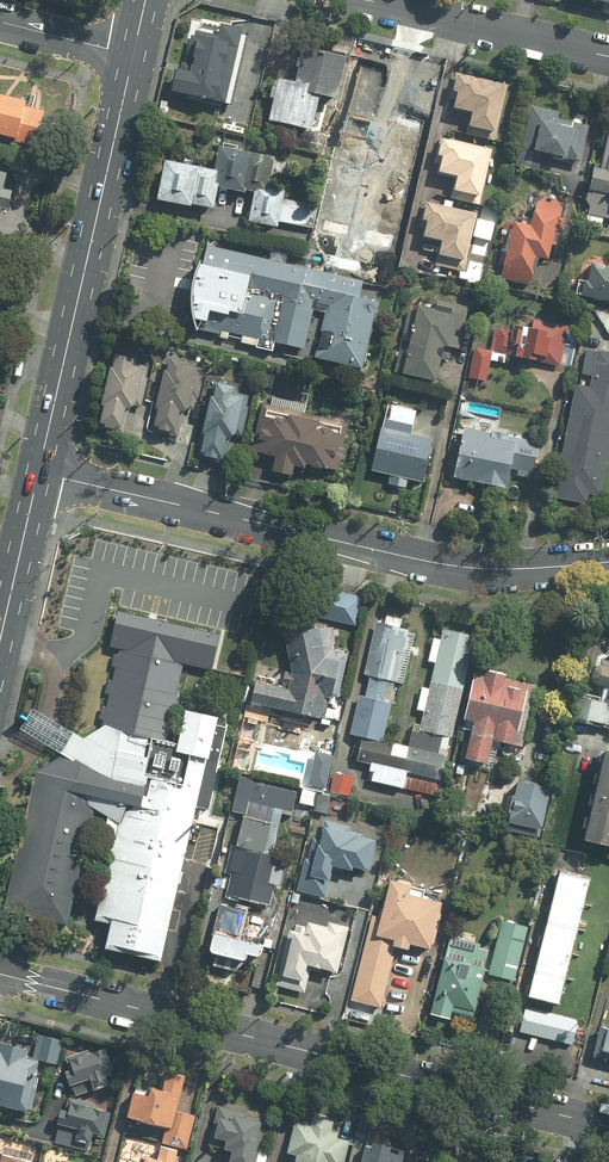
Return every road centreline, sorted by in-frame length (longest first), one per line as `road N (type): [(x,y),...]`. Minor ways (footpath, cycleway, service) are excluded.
road 1 (residential): [(0,972),(608,1126)]
road 2 (residential): [(608,562),(459,567),(39,472)]
road 3 (secondary): [(134,55),(39,472)]
road 4 (residential): [(365,0),(608,56)]
road 5 (secondary): [(39,472),(0,646)]
road 6 (residential): [(0,23),(134,55)]

